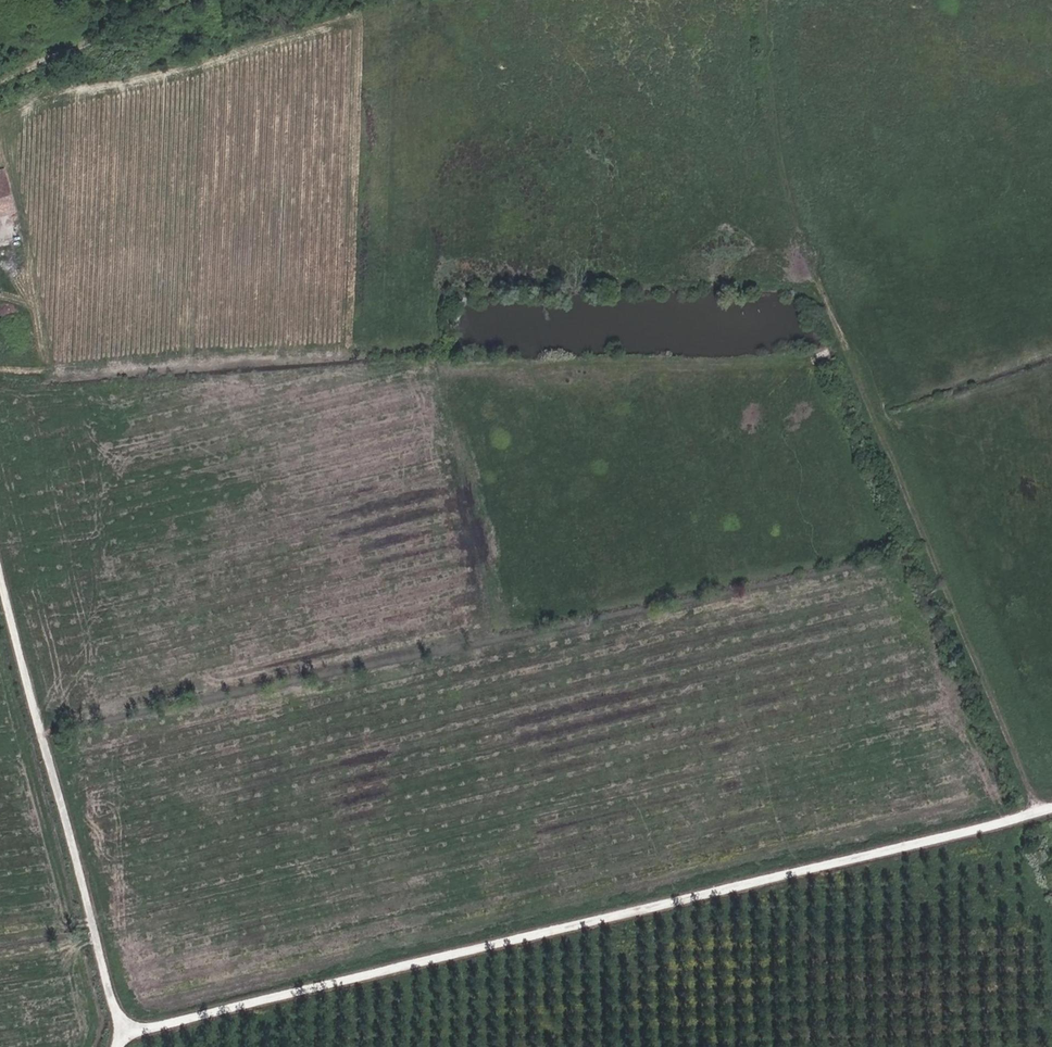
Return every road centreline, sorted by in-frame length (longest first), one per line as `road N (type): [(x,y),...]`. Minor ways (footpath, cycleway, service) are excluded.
road 1 (track): [(120,1046),(130,1034),(151,1028),(1040,812),(794,204),(778,129),(769,0)]

